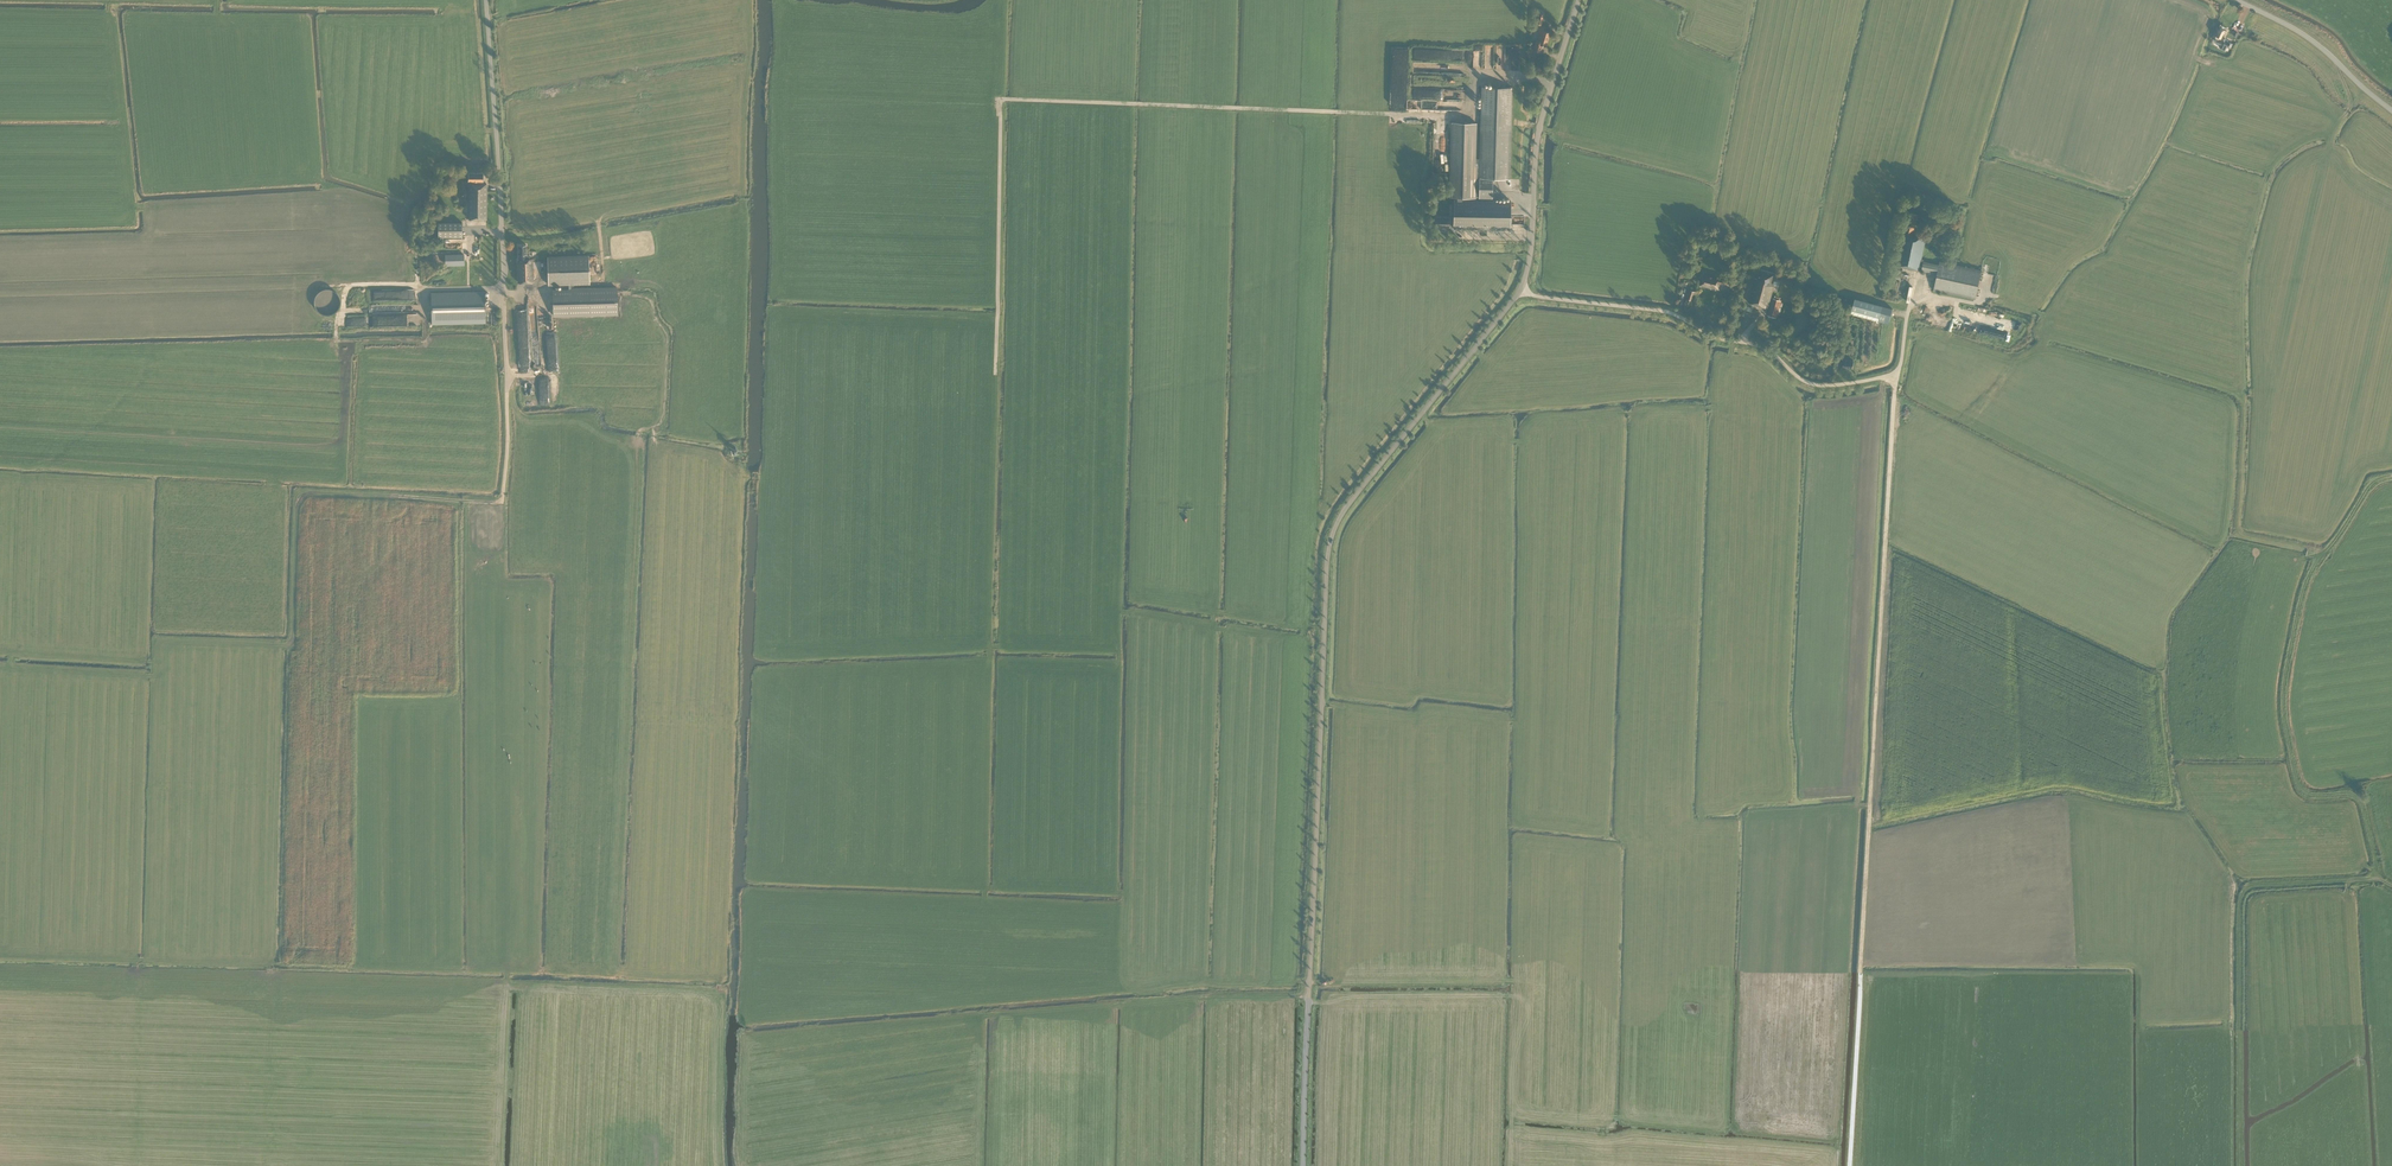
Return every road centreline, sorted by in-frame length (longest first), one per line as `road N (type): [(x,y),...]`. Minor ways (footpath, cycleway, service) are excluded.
road 1 (tertiary): [(1304,1165),(1330,544),(1343,513),(1520,291)]
road 2 (track): [(2377,880),(2359,793),(2306,791),(2281,706),(2306,578),(2375,479),(2391,476)]
road 3 (unclassified): [(1909,310),(1895,375),(1818,387),(1751,345),(1716,339),(1670,313),(1520,291)]
road 4 (track): [(2377,880),(2248,887),(2240,898),(2241,1165)]
road 5 (tertiary): [(1520,291),(1538,132),(1579,0)]
road 6 (unclassified): [(506,278),(487,0)]
road 7 (unclassified): [(2391,110),(2311,39),(2238,0)]

